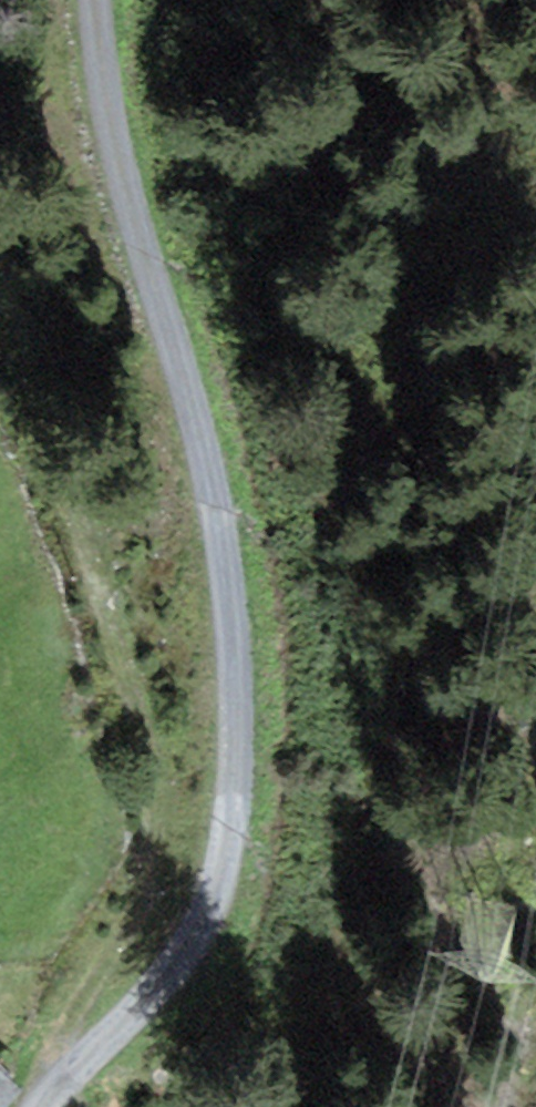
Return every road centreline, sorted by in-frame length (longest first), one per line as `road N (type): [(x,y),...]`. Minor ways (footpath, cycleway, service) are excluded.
road 1 (track): [(120,0),(111,143),(216,490),(238,714),(213,816),(62,1106)]
road 2 (track): [(78,1083),(144,842),(146,750),(45,509),(0,359)]

